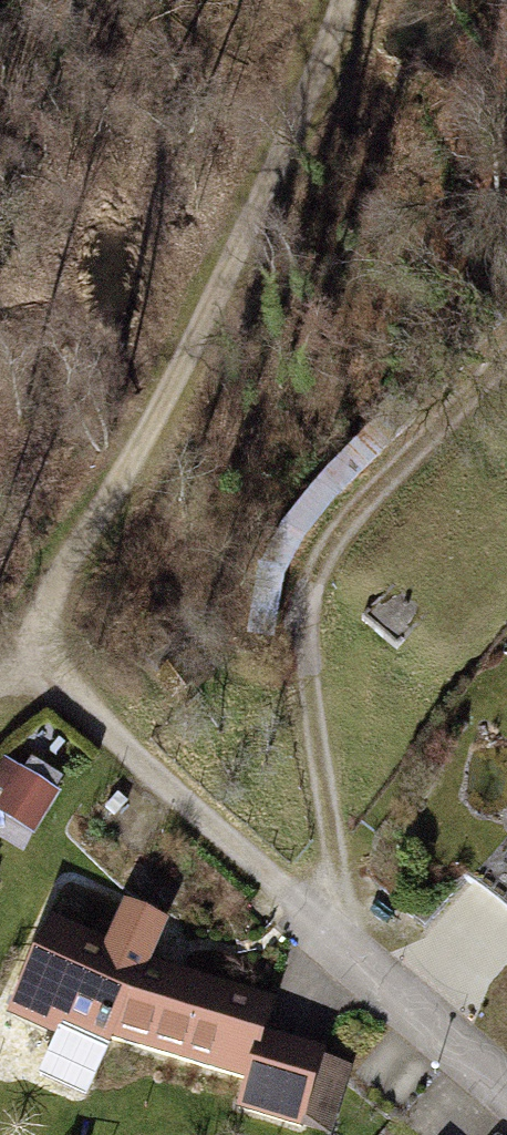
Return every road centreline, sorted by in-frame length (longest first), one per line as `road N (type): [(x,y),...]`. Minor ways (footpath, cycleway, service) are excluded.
road 1 (residential): [(506,252),(296,582),(334,932),(506,1092)]
road 2 (track): [(30,647),(345,0)]
road 3 (track): [(334,932),(30,647)]

